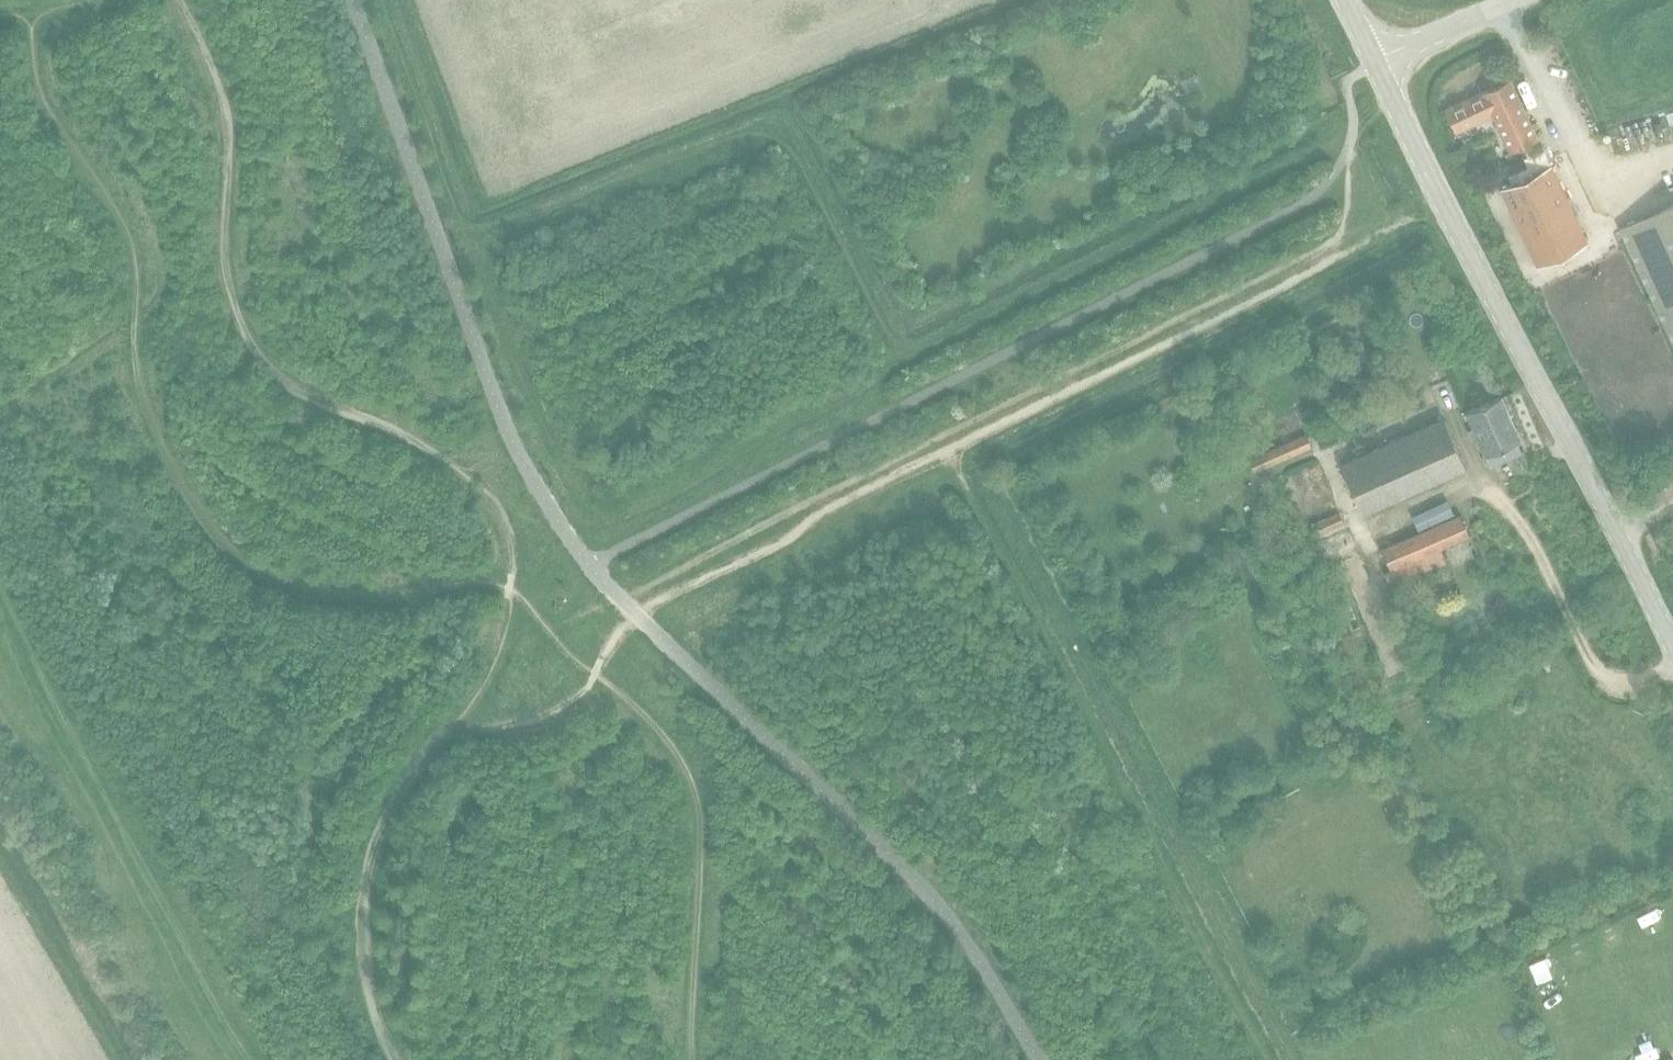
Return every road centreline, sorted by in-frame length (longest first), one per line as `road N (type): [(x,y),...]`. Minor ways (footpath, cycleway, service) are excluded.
road 1 (tertiary): [(1672,645),(1375,60)]
road 2 (unclassified): [(1375,60),(1506,0)]

